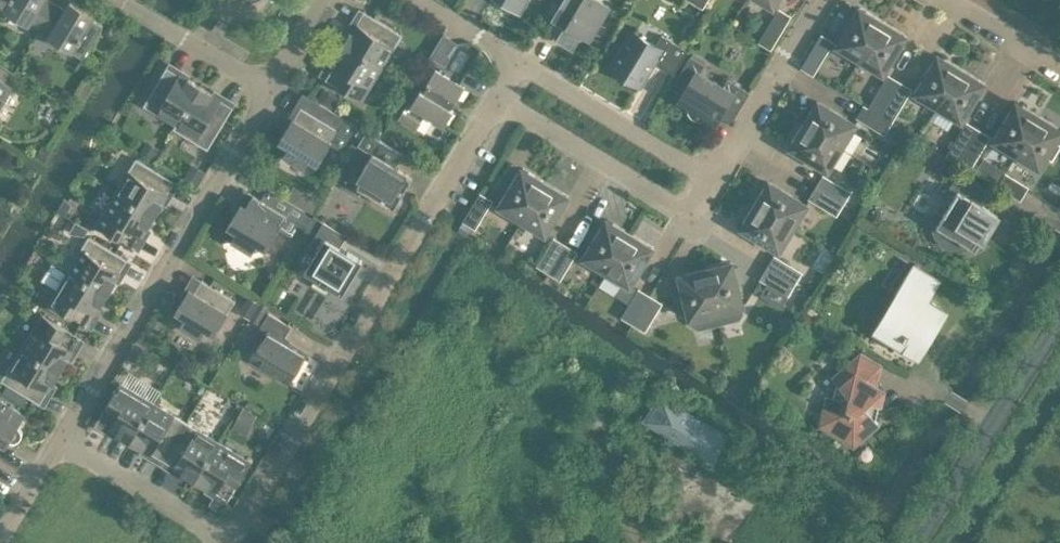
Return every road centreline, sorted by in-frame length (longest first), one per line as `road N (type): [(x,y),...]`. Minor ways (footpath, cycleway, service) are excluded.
road 1 (residential): [(230,540),(501,102)]
road 2 (residential): [(64,436),(274,89)]
road 3 (residential): [(714,176),(689,216),(501,102)]
road 4 (unclassified): [(924,542),(1059,325)]
road 5 (residential): [(714,176),(525,62)]
road 6 (residential): [(714,176),(824,0)]
road 7 (residential): [(230,540),(64,436)]
road 8 (residential): [(274,89),(123,0)]
road 9 (residential): [(951,0),(1059,66)]
road 10 (residential): [(525,62),(421,0)]

